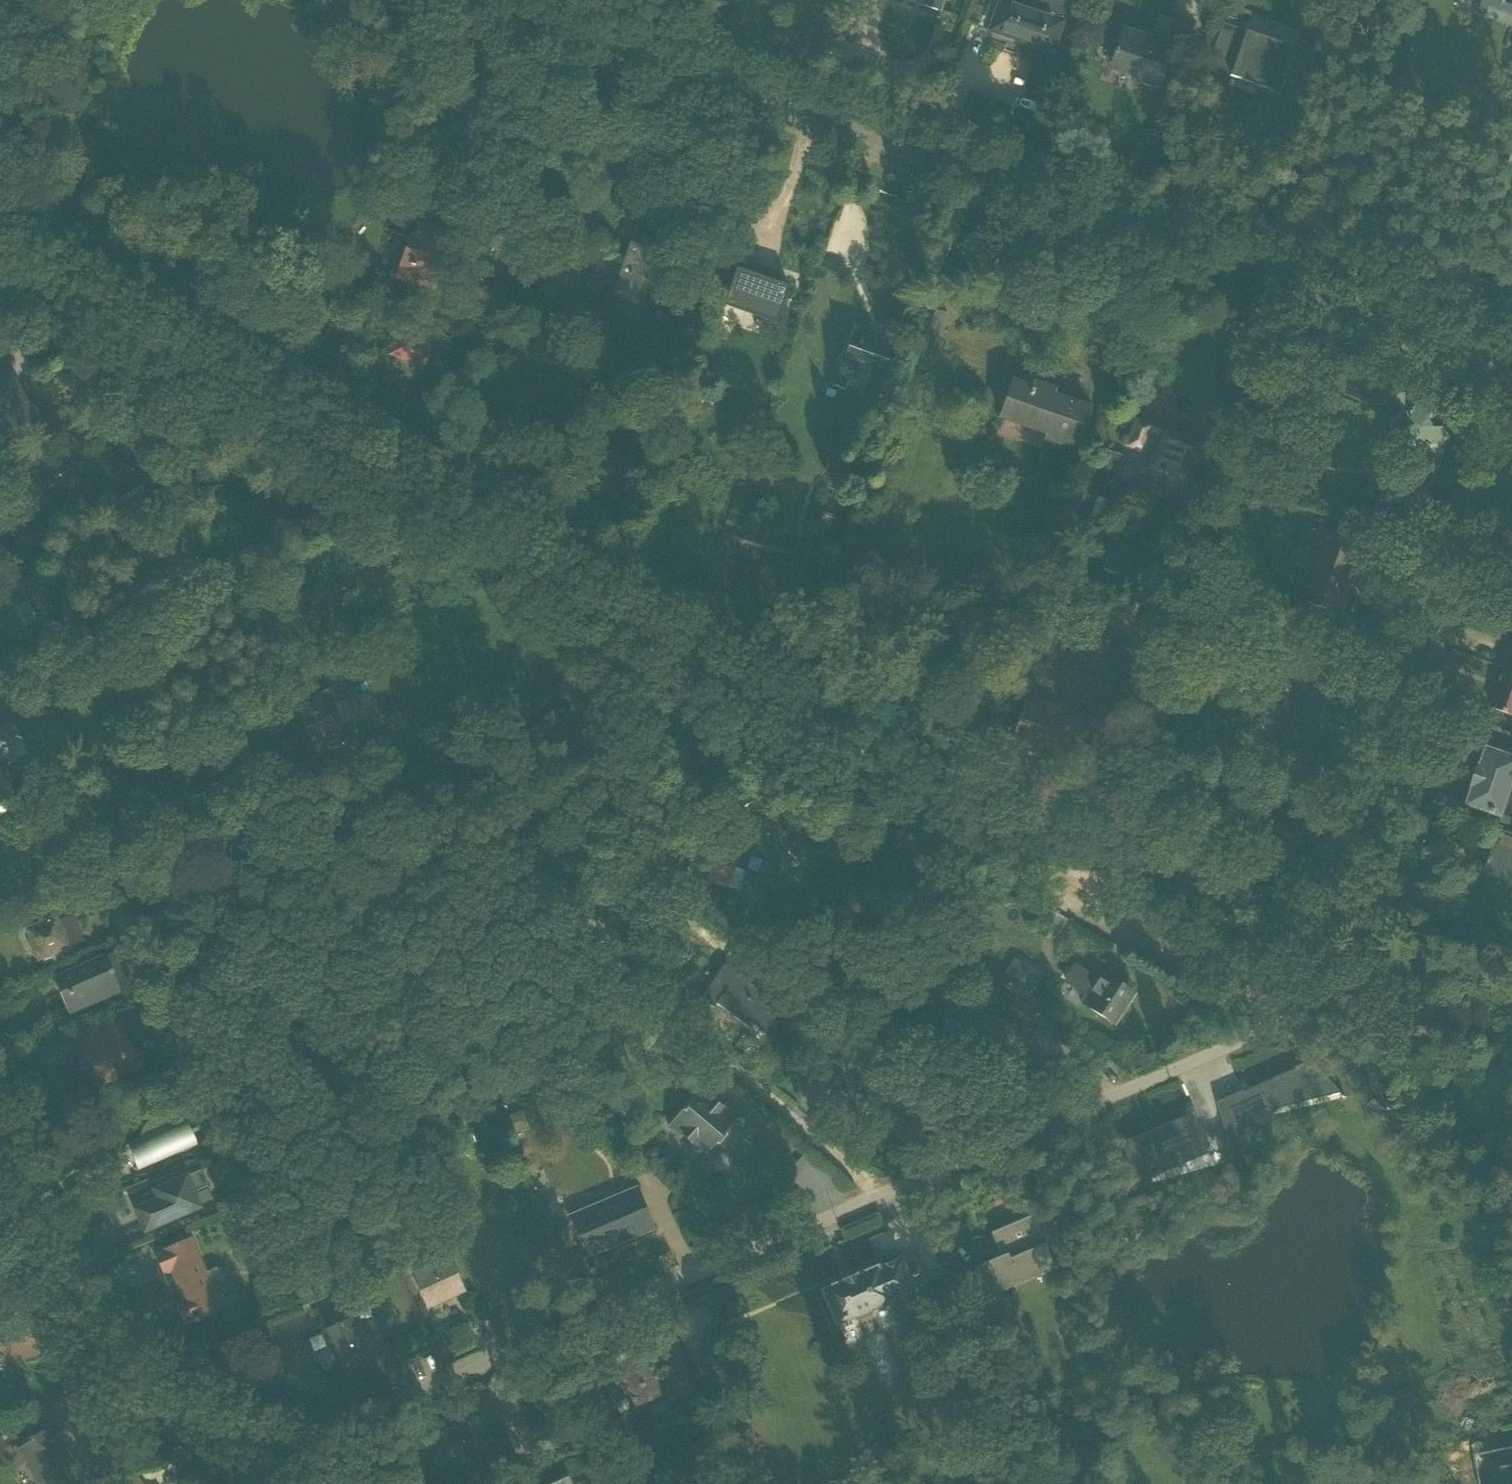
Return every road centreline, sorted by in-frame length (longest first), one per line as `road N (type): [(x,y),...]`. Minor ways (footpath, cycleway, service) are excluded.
road 1 (residential): [(1276,1013),(384,481),(0,265)]
road 2 (tertiary): [(1511,361),(1042,186),(498,0)]
road 3 (residential): [(290,1459),(331,1427),(884,1196)]
road 4 (residential): [(1276,1013),(1302,984),(1511,427)]
road 5 (residential): [(290,1459),(167,1429),(114,1375),(0,1149)]
road 6 (residential): [(884,1196),(1253,1033),(1276,1013)]
road 7 (residential): [(884,1196),(645,1000)]

